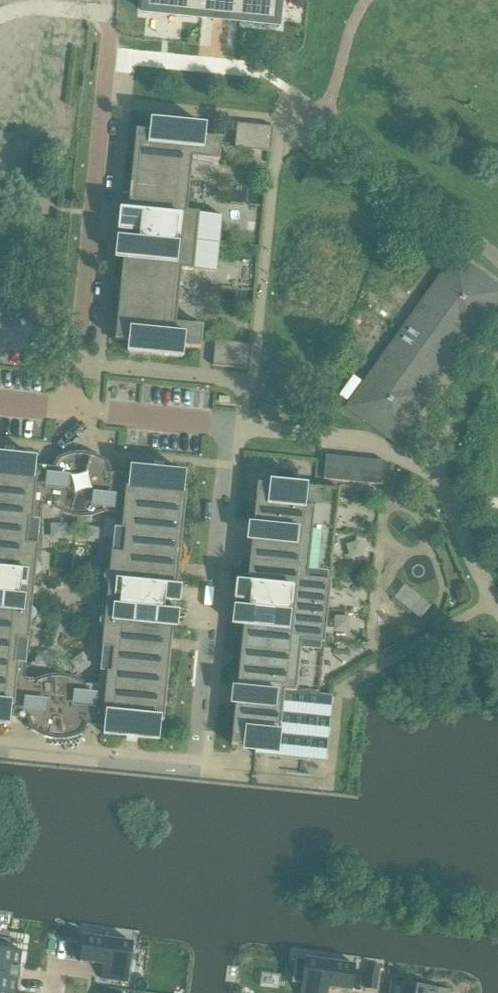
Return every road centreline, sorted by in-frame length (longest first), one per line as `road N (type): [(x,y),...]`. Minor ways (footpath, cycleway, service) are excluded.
road 1 (residential): [(0,754),(185,773),(195,763),(226,425)]
road 2 (residential): [(73,410),(110,39),(103,22)]
road 3 (residential): [(497,610),(421,466),(497,351)]
road 4 (residential): [(73,410),(226,425)]

